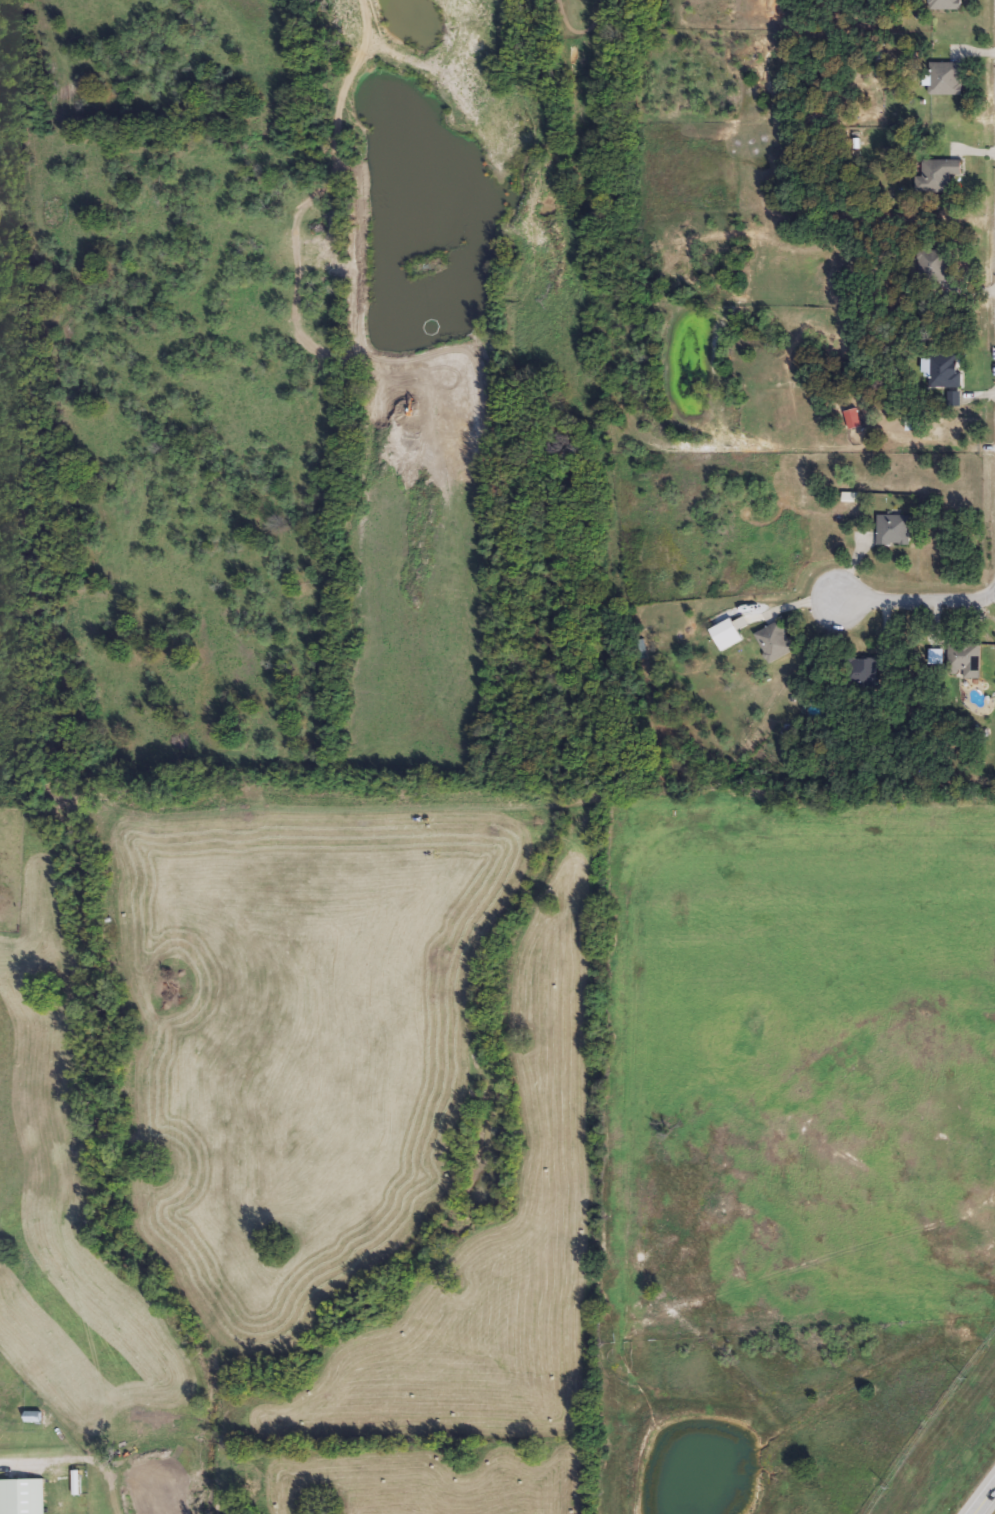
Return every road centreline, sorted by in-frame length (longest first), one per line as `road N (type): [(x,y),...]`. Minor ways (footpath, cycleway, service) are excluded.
road 1 (residential): [(994,586),(973,600),(840,599)]

